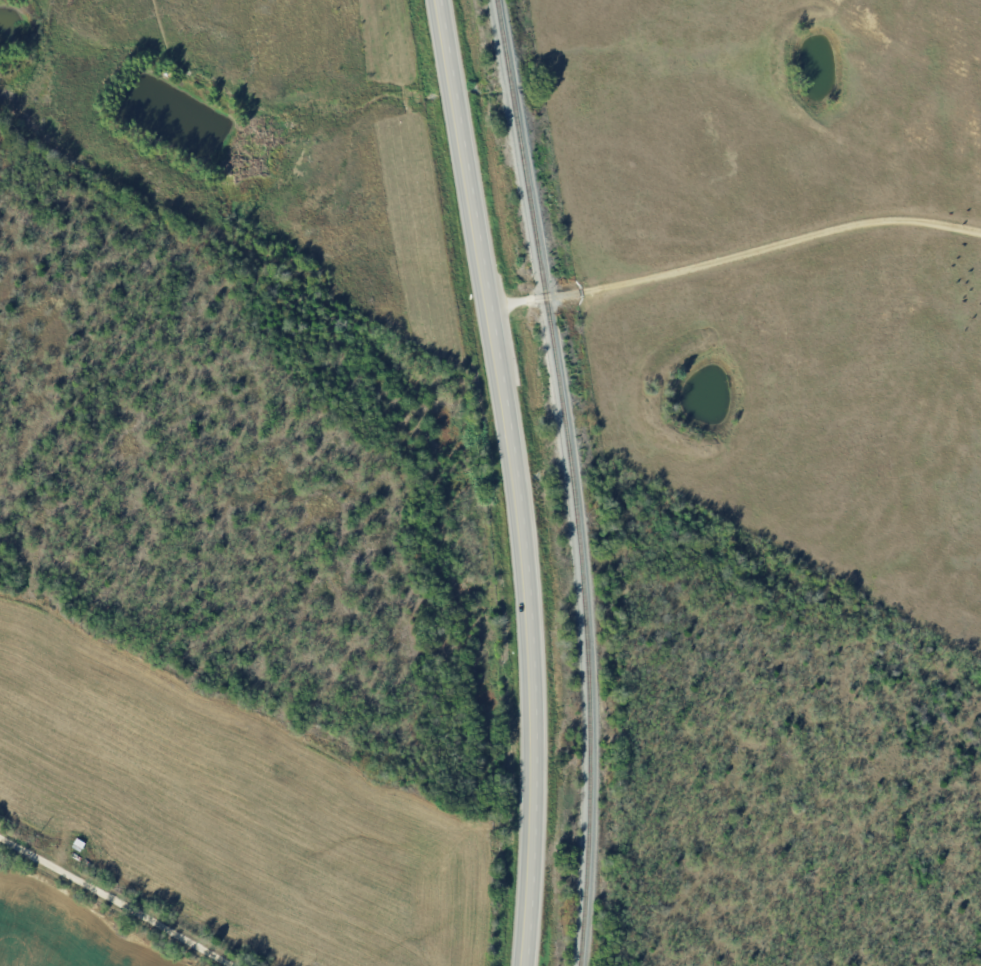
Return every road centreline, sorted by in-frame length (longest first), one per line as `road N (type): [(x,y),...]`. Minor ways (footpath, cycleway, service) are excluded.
road 1 (primary): [(526,965),(536,719),(525,534),(438,0)]
road 2 (residential): [(232,965),(0,835)]

